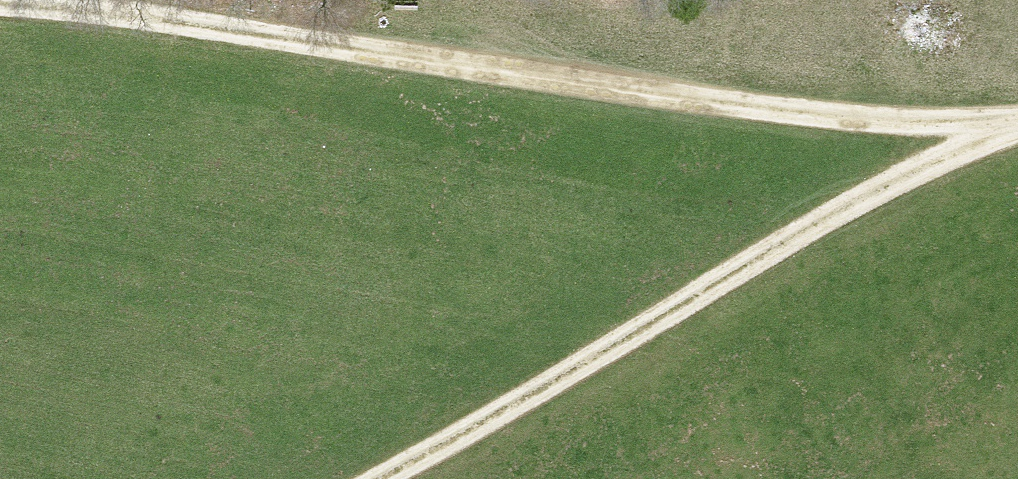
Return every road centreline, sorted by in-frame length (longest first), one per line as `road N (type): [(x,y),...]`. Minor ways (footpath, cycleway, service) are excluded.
road 1 (track): [(0,29),(493,75),(783,121),(1017,132)]
road 2 (track): [(385,478),(1006,132)]

